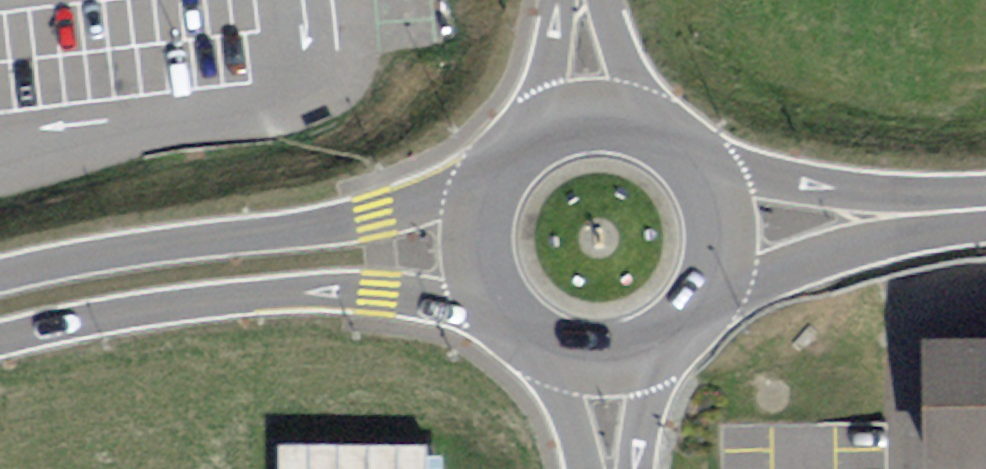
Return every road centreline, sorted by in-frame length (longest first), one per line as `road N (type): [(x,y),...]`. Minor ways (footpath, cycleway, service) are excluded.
road 1 (primary): [(0,341),(100,318),(287,293),(448,302),(498,322)]
road 2 (primary): [(490,172),(372,215),(0,282)]
road 3 (primary): [(714,312),(811,265),(985,218)]
road 4 (primary): [(985,201),(859,193),(713,169)]
road 5 (primary): [(524,347),(573,370),(610,373),(682,347)]
road 6 (primary): [(490,172),(474,212),(471,254),(498,322)]
road 7 (primary): [(714,312),(734,249),(732,216),(713,169)]
road 8 (residential): [(671,128),(636,82),(596,0)]
road 9 (primary): [(671,128),(600,109),(530,131)]
road 10 (tertiary): [(524,347),(574,417),(591,468)]
road 11 (residential): [(567,0),(550,84),(530,131)]
road 12 (tertiary): [(625,468),(652,391),(682,347)]

